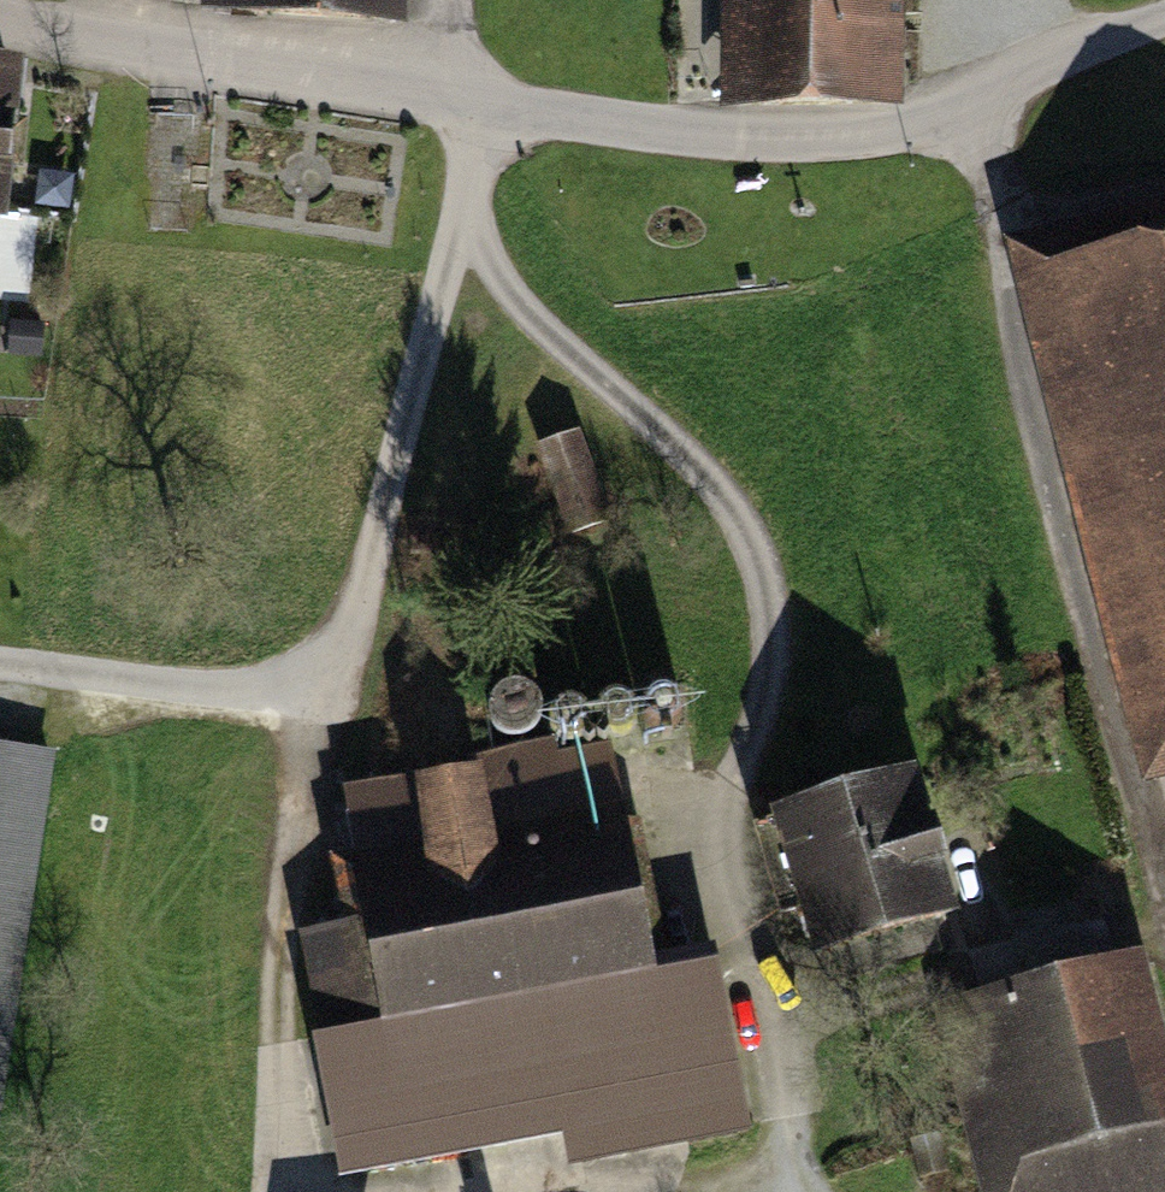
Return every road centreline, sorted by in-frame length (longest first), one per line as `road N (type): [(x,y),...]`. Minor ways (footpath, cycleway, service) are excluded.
road 1 (unclassified): [(1164,17),(964,112),(792,139),(415,103),(0,11)]
road 2 (track): [(807,1178),(795,1029),(708,894),(754,741),(778,611),(729,513),(507,297),(469,205)]
road 3 (track): [(273,1191),(321,715),(469,205),(484,106)]
road 4 (track): [(964,112),(1164,872)]
road 5 (track): [(0,680),(321,715)]

